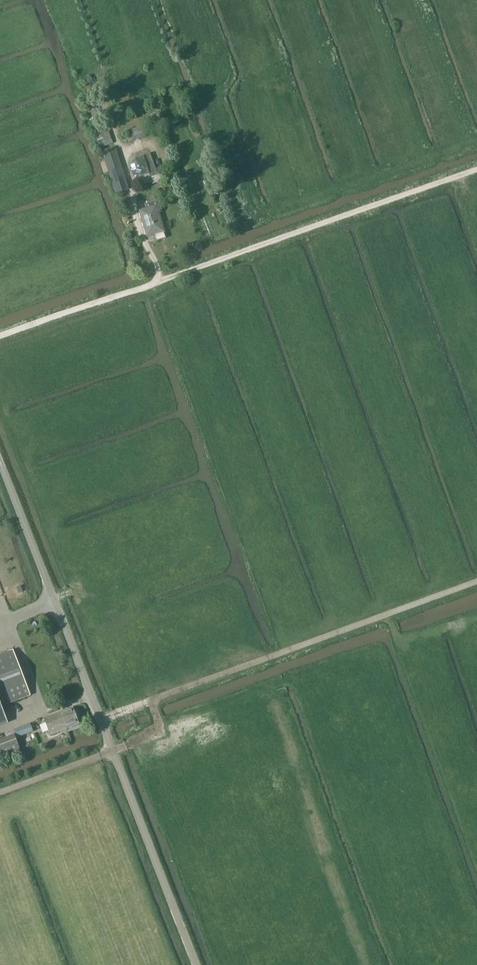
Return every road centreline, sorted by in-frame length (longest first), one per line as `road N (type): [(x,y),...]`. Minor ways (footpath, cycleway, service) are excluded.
road 1 (unclassified): [(198,964),(0,460)]
road 2 (track): [(0,336),(476,168)]
road 3 (track): [(476,580),(103,718)]
road 4 (track): [(155,283),(159,269),(100,93)]
road 5 (track): [(0,795),(117,757)]

